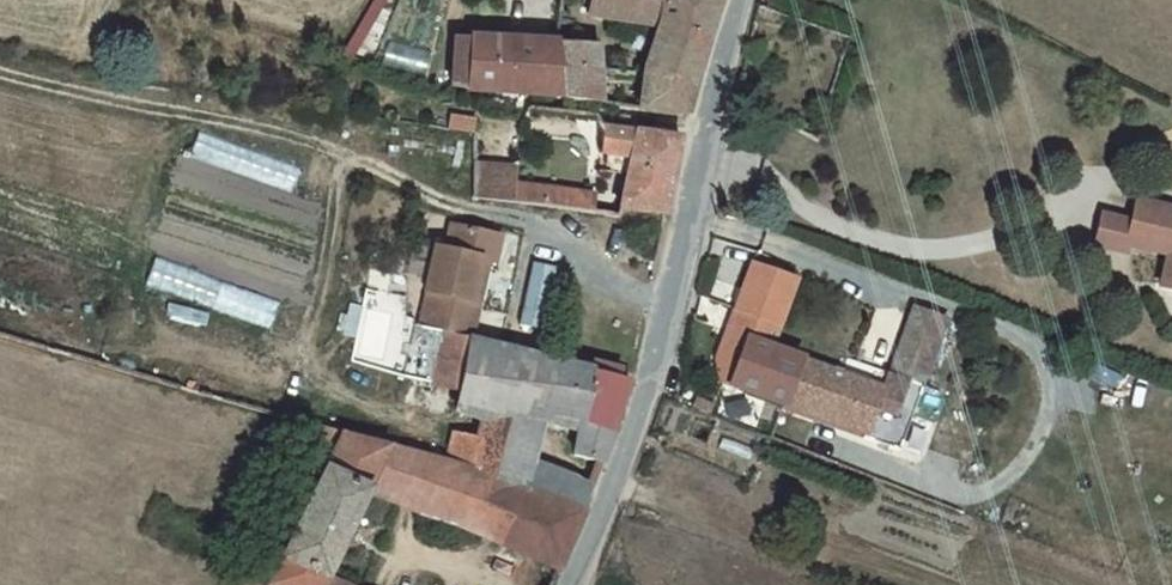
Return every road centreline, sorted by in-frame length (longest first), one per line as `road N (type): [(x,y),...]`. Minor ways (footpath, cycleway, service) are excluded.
road 1 (unclassified): [(746,0),(639,425),(569,584)]

